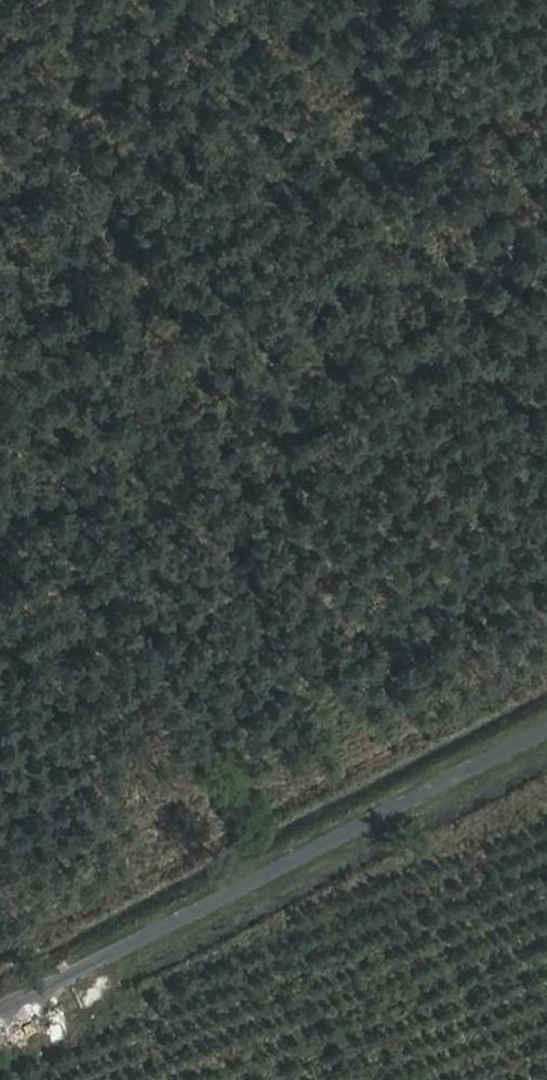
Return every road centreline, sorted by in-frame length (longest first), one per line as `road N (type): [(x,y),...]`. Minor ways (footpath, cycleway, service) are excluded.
road 1 (unclassified): [(546,732),(0,1012)]

